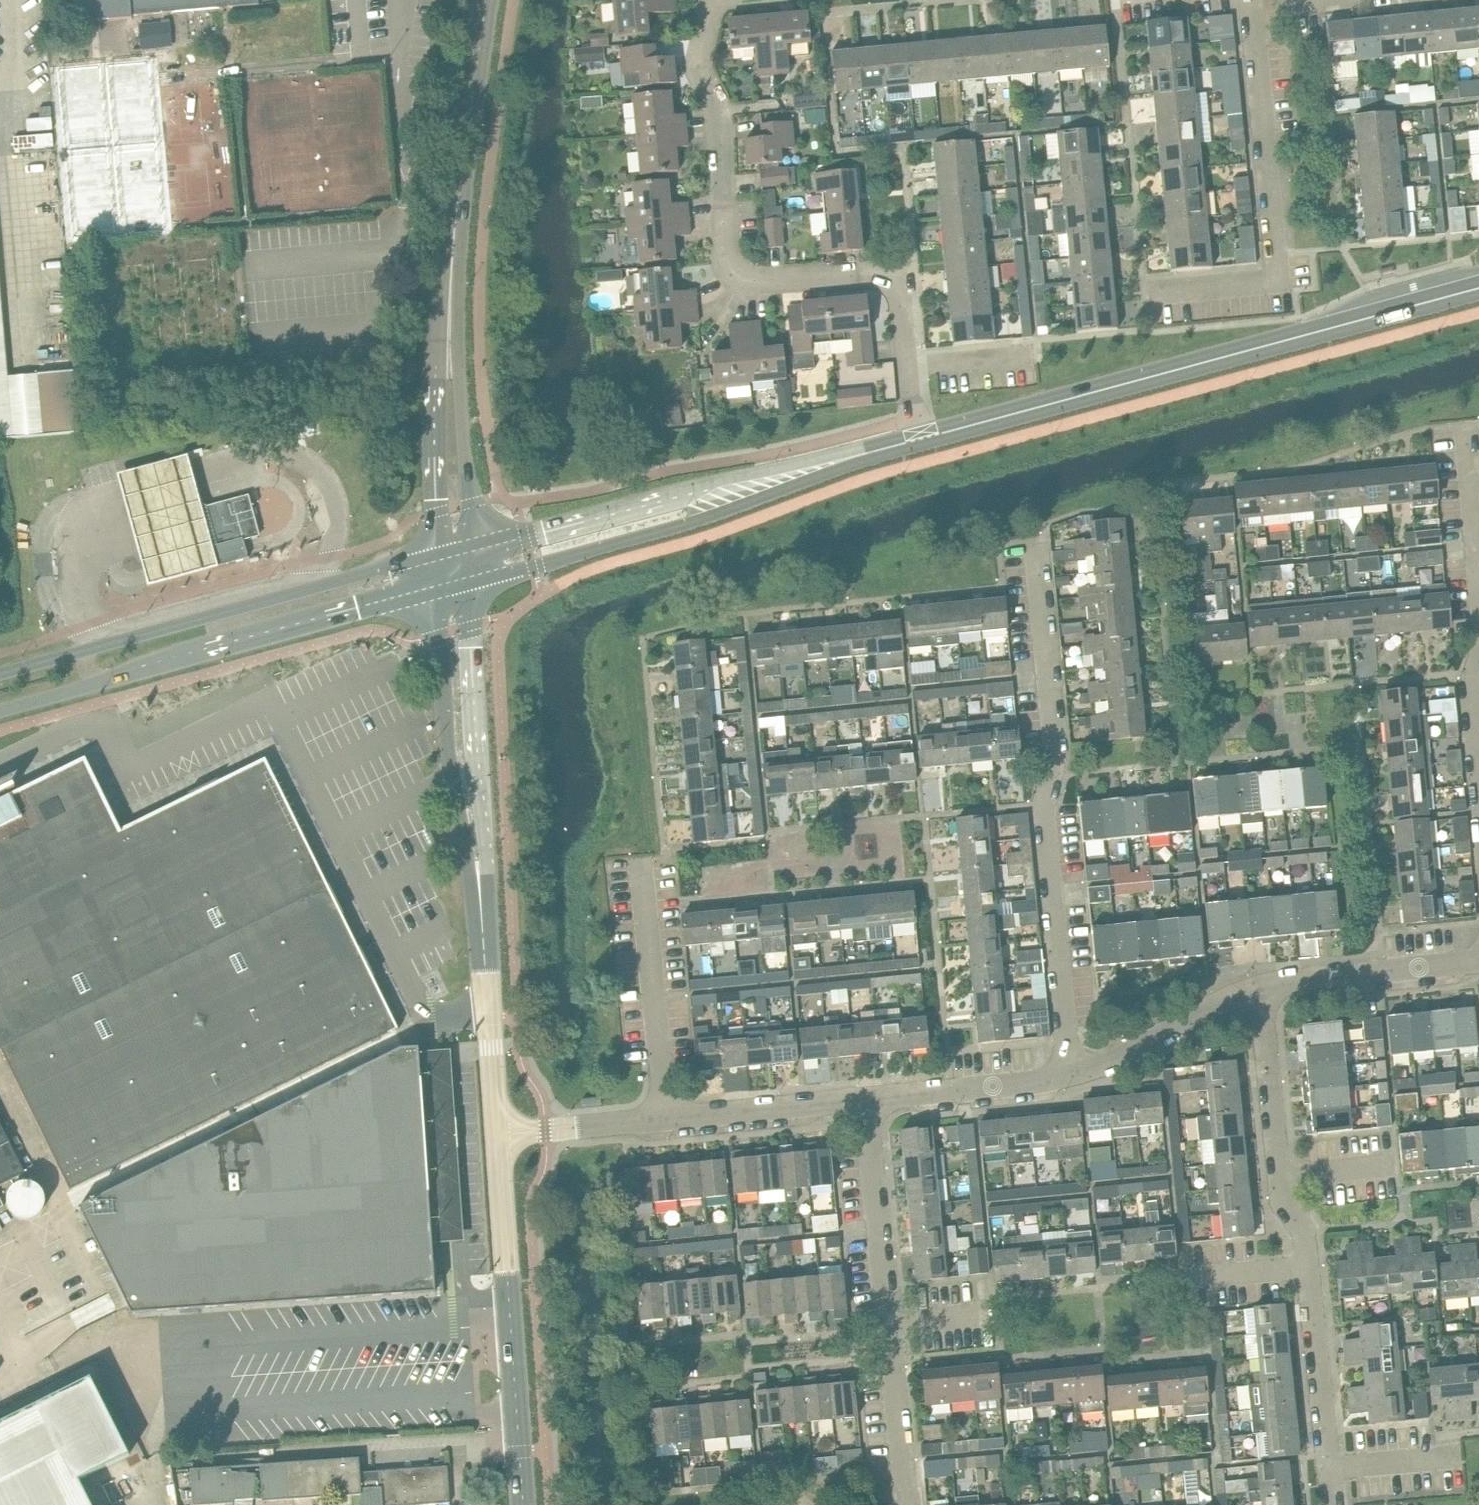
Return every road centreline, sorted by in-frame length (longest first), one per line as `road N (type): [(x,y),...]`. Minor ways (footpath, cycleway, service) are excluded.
road 1 (residential): [(922,437),(895,285),(869,273),(764,281),(742,277),(729,263),(721,127),(699,58),(709,9)]
road 2 (tertiary): [(922,437),(1478,289)]
road 3 (residential): [(1070,1073),(1042,812),(1056,755),(1035,540)]
road 4 (secondary): [(438,555),(0,673)]
road 5 (secondary): [(0,710),(436,591)]
road 6 (tertiary): [(523,1504),(498,1133)]
road 7 (secondary): [(450,360),(455,231),(487,0)]
road 8 (tertiary): [(471,583),(697,520),(779,490),(808,471)]
road 9 (tertiary): [(808,471),(770,471),(473,546)]
road 10 (tertiary): [(478,860),(486,837),(471,583)]
road 11 (tertiary): [(436,591),(463,842),(478,860)]
road 12 (tertiary): [(498,1133),(478,860)]
road 13 (residential): [(666,1118),(641,860)]
road 14 (residential): [(1276,253),(1251,0)]
road 15 (residential): [(1333,1504),(1309,1266)]
road 16 (residential): [(889,1323),(867,1099)]
road 17 (residential): [(1260,988),(1478,961)]
road 18 (residential): [(1070,1073),(1117,1059),(1260,988)]
road 19 (residential): [(867,1099),(1070,1073)]
road 20 (residential): [(666,1118),(867,1099)]
road 21 (secondary): [(450,360),(441,395),(438,555)]
road 22 (residential): [(1280,1175),(1260,988)]
road 23 (secondary): [(473,546),(450,360)]
road 24 (residential): [(907,1504),(889,1323)]
road 25 (residential): [(498,1133),(666,1118)]
road 26 (residential): [(1478,568),(1466,424)]
road 27 (residential): [(1189,1278),(1309,1266)]
road 28 (residential): [(1478,777),(1470,686),(1478,658)]

